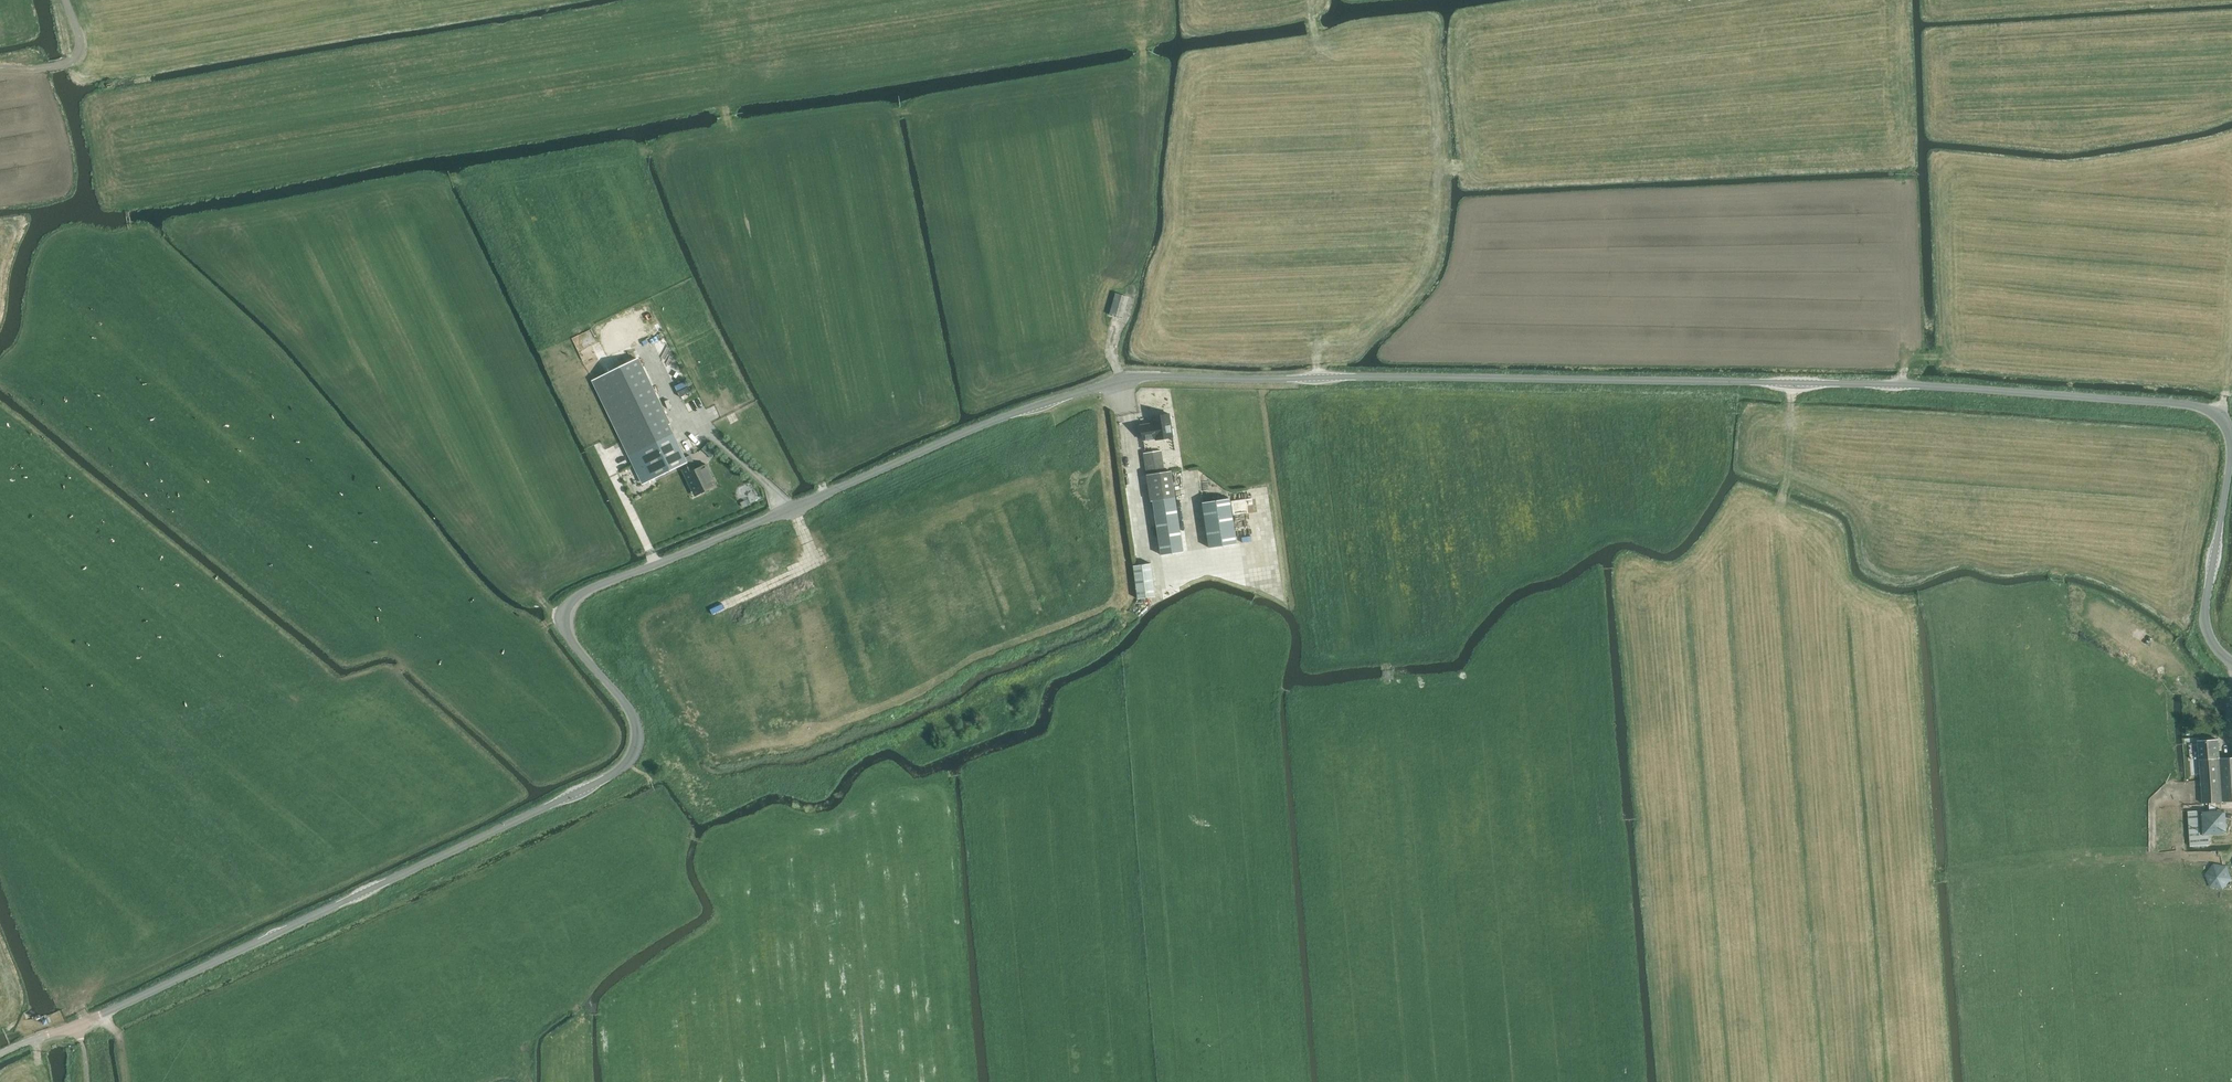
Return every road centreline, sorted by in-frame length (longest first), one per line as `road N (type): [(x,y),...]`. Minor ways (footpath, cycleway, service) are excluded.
road 1 (unclassified): [(2231,444),(2224,420),(2209,410),(1950,388),(1150,377),(973,430),(794,508)]
road 2 (unclassified): [(0,1056),(609,777),(629,762),(635,719),(570,642),(565,608),(581,594),(794,508)]
road 3 (unclassified): [(2231,659),(2212,639),(2207,606),(2231,456)]
road 4 (track): [(714,611),(816,563),(794,508)]
road 5 (track): [(1793,382),(1784,512)]

